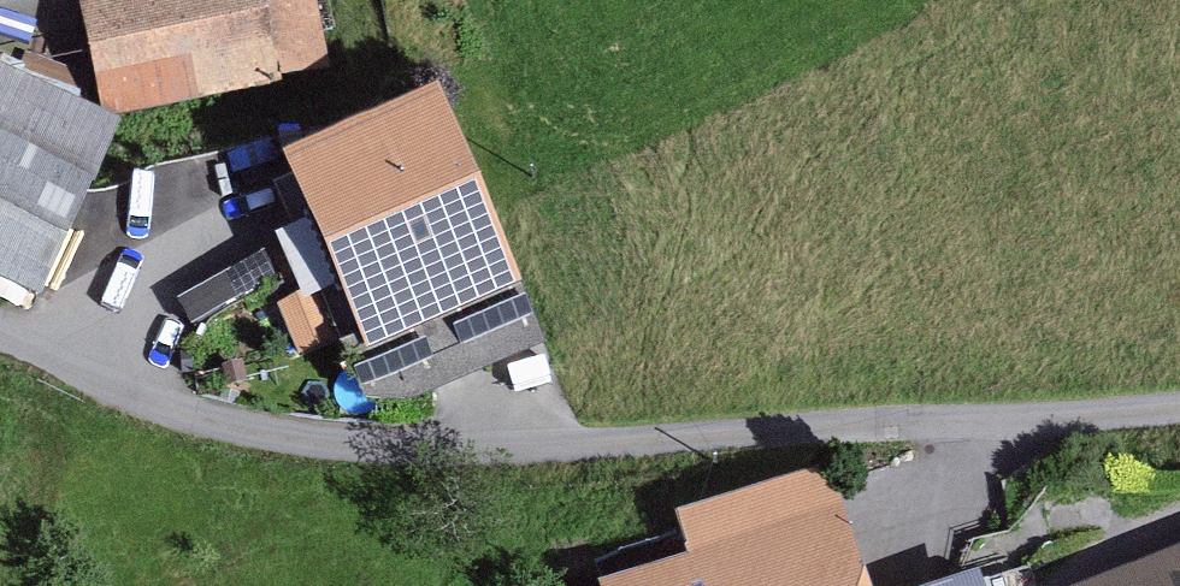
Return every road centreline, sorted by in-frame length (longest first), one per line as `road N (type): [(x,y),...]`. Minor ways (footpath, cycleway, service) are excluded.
road 1 (unclassified): [(0,332),(203,418),(376,446),(473,451),(1179,402)]

